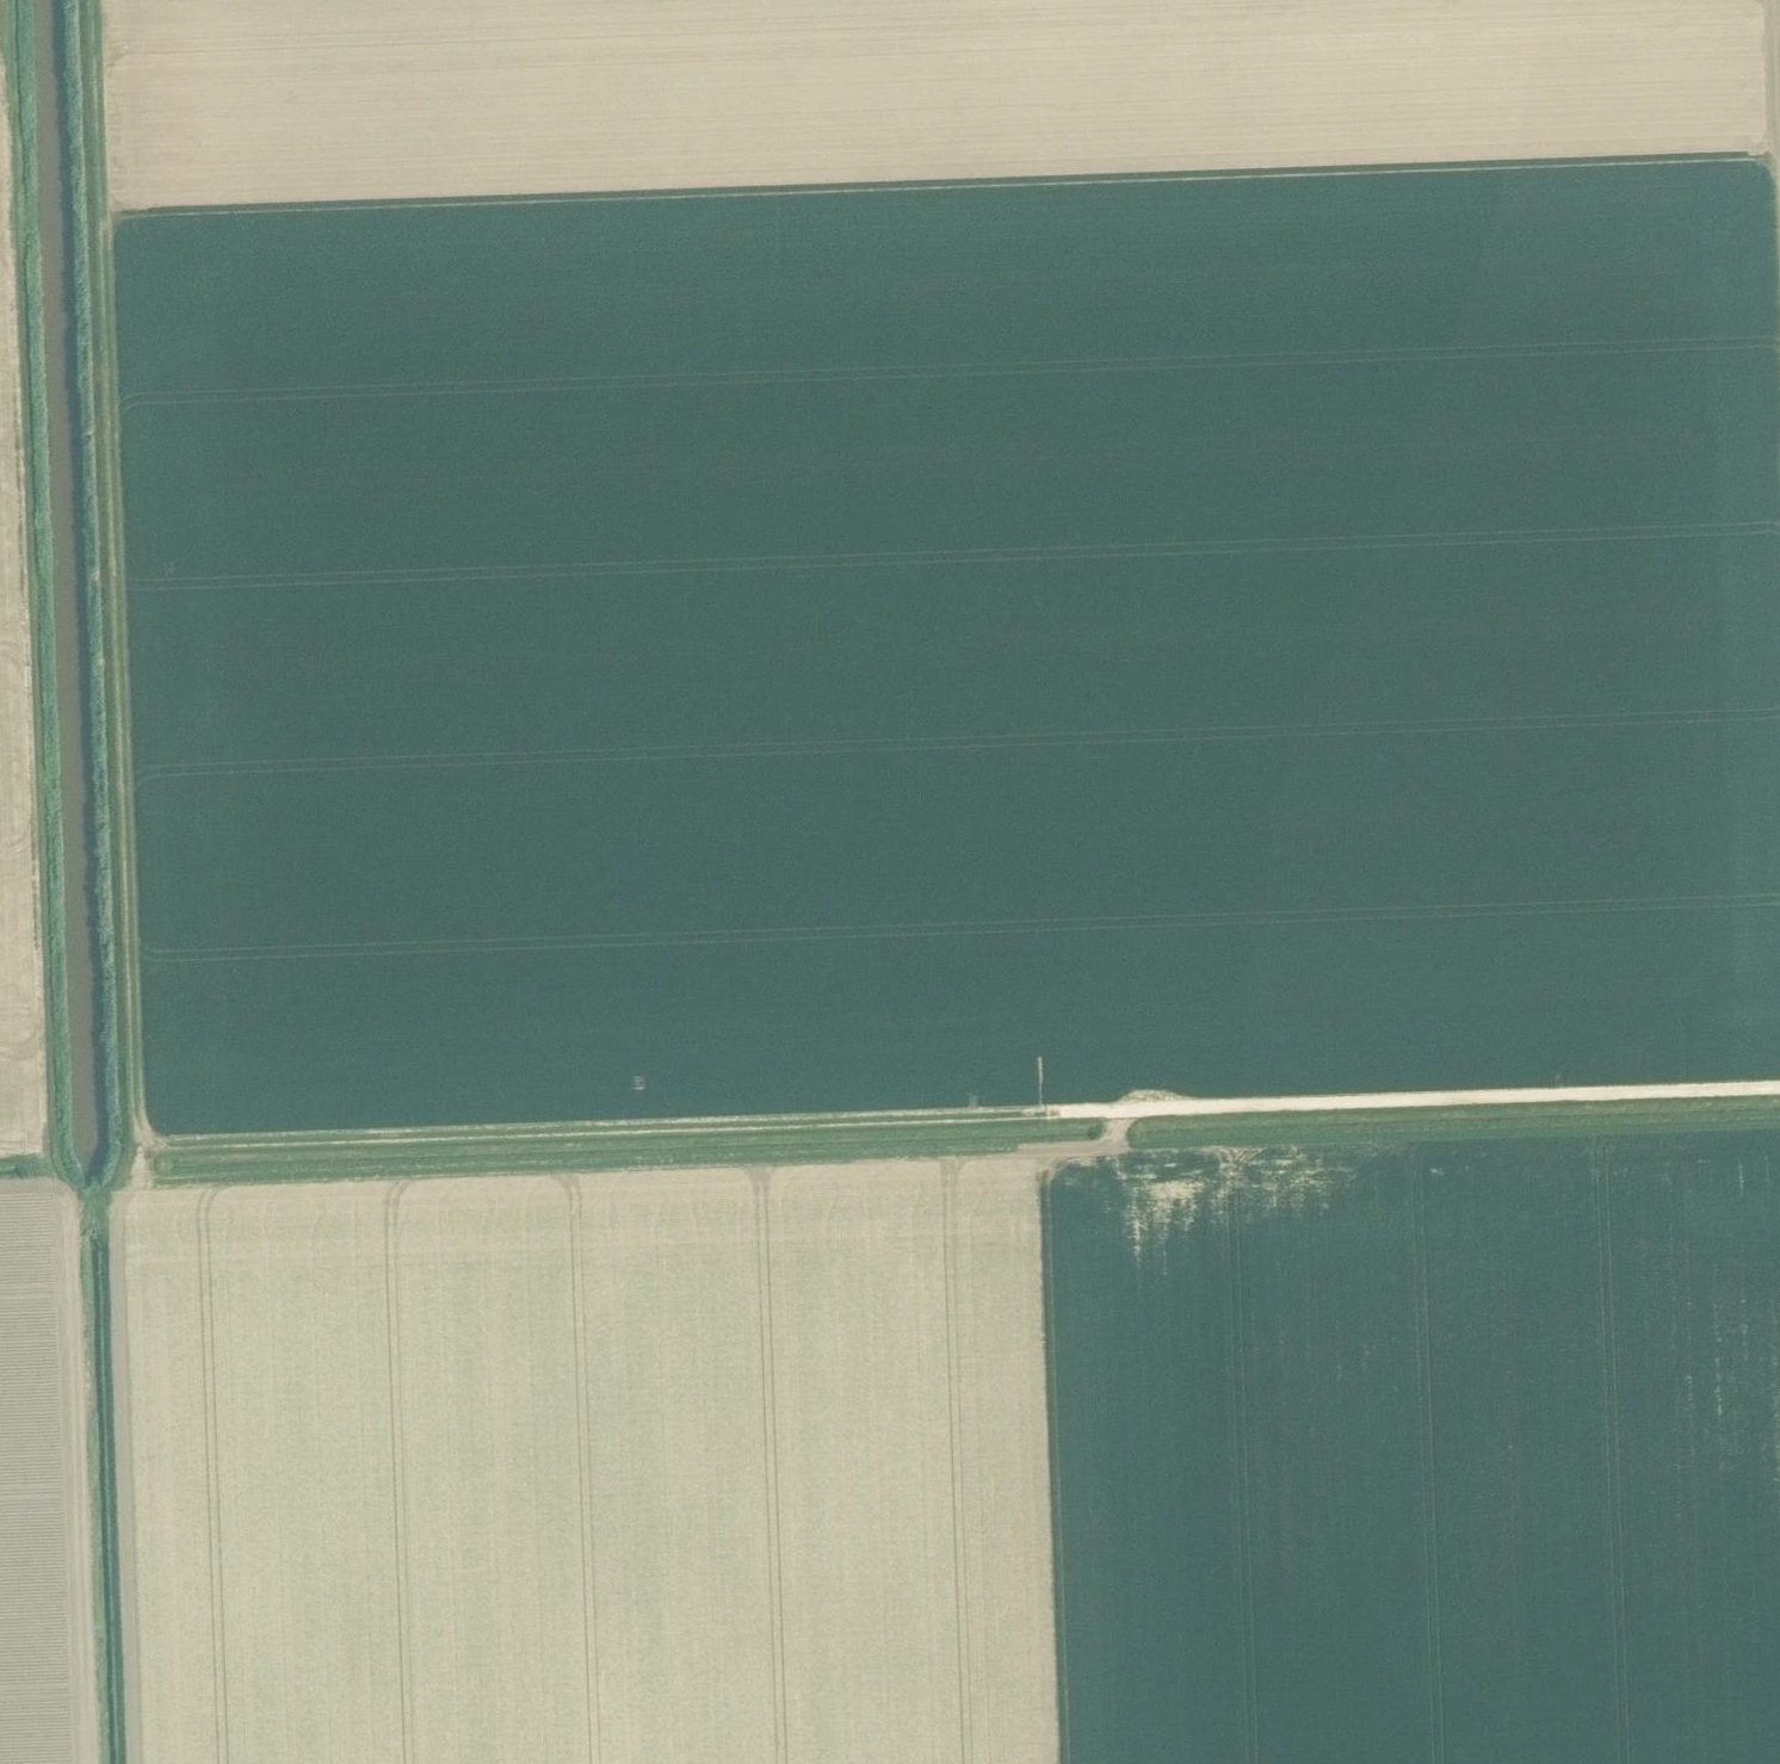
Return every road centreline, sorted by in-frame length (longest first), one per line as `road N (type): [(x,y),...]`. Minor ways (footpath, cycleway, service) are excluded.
road 1 (track): [(1779,1093),(1134,1120)]

